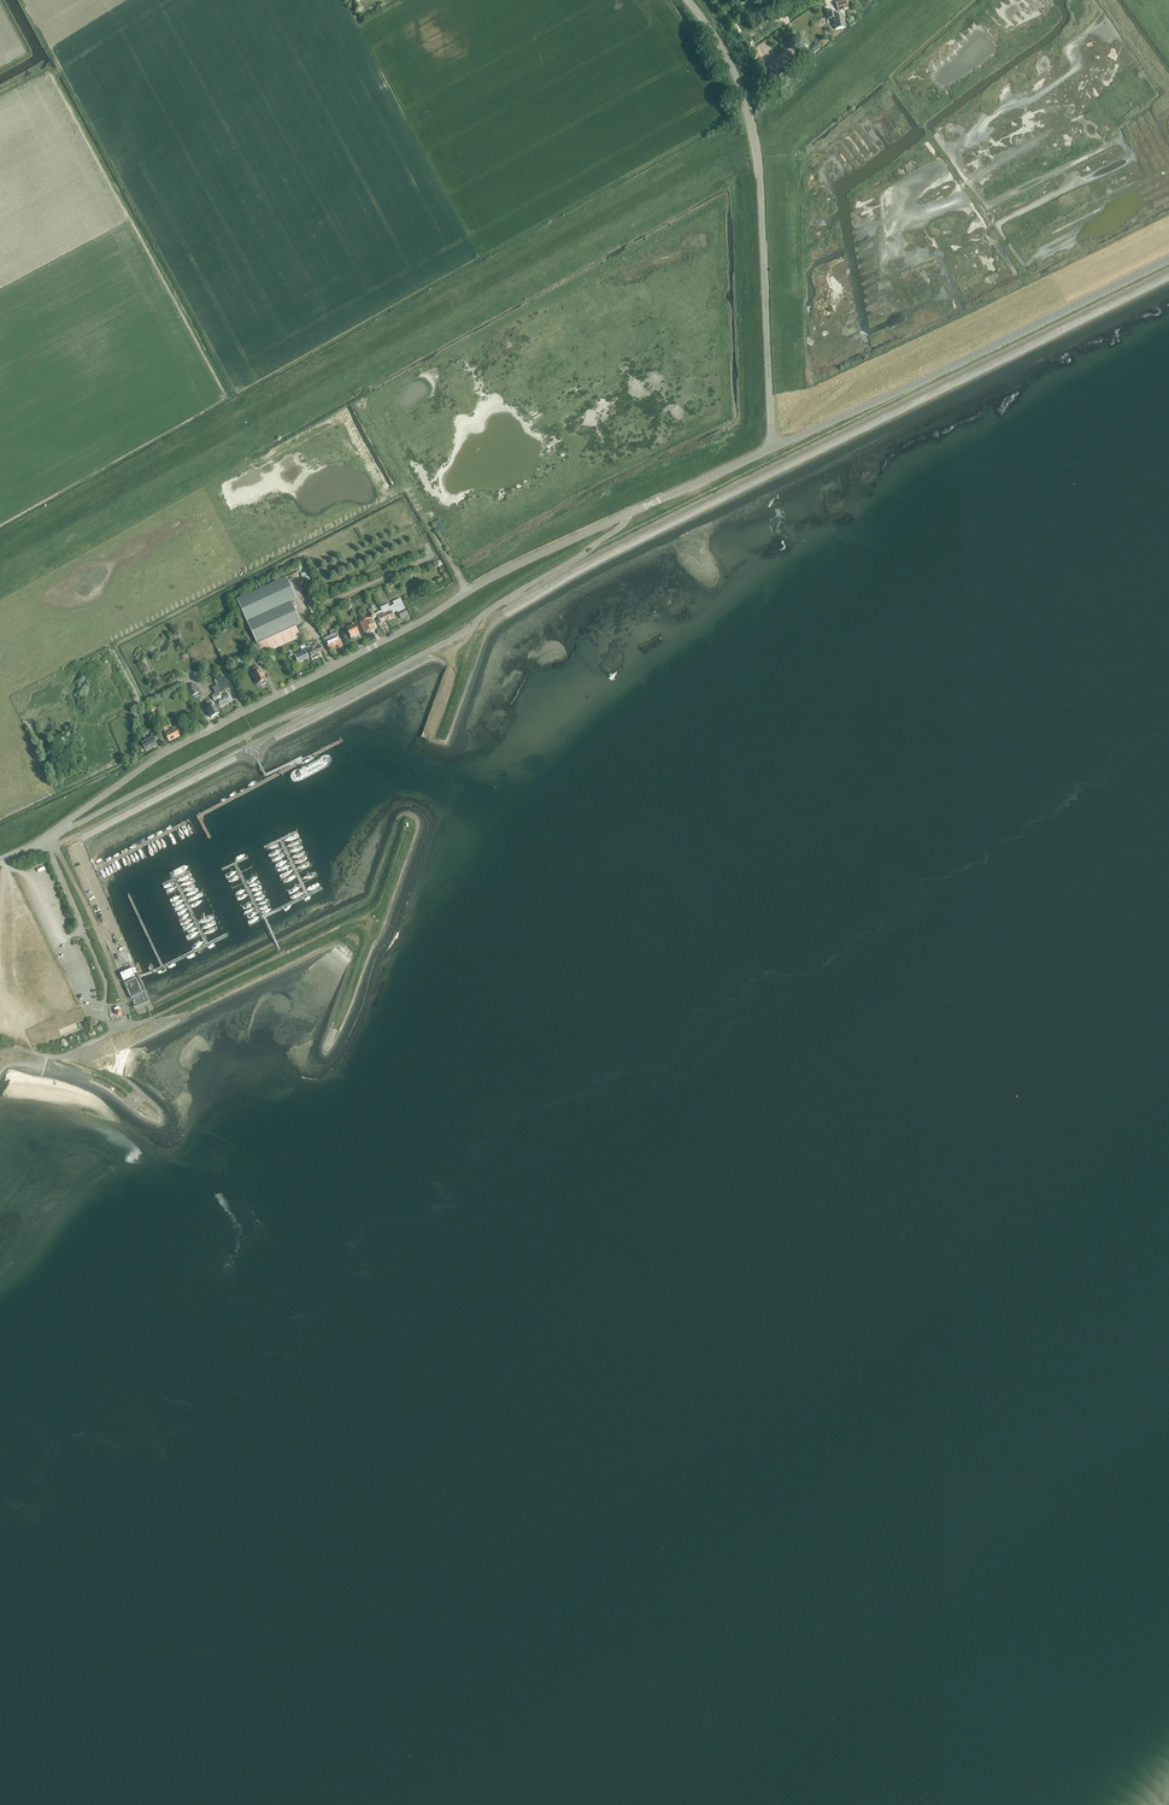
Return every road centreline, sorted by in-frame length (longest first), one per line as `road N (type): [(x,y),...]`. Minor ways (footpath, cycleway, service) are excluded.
road 1 (unclassified): [(62,833),(169,751),(508,569),(627,515)]
road 2 (unclassified): [(774,447),(754,131),(728,60),(687,0)]
road 3 (unclassified): [(774,447),(1168,259)]
road 4 (unclassified): [(327,705),(465,631),(601,542),(627,515)]
road 5 (unclassified): [(62,833),(254,732),(327,705)]
road 6 (unclassified): [(113,1030),(106,984),(44,842)]
road 7 (unclassified): [(627,515),(774,447)]

